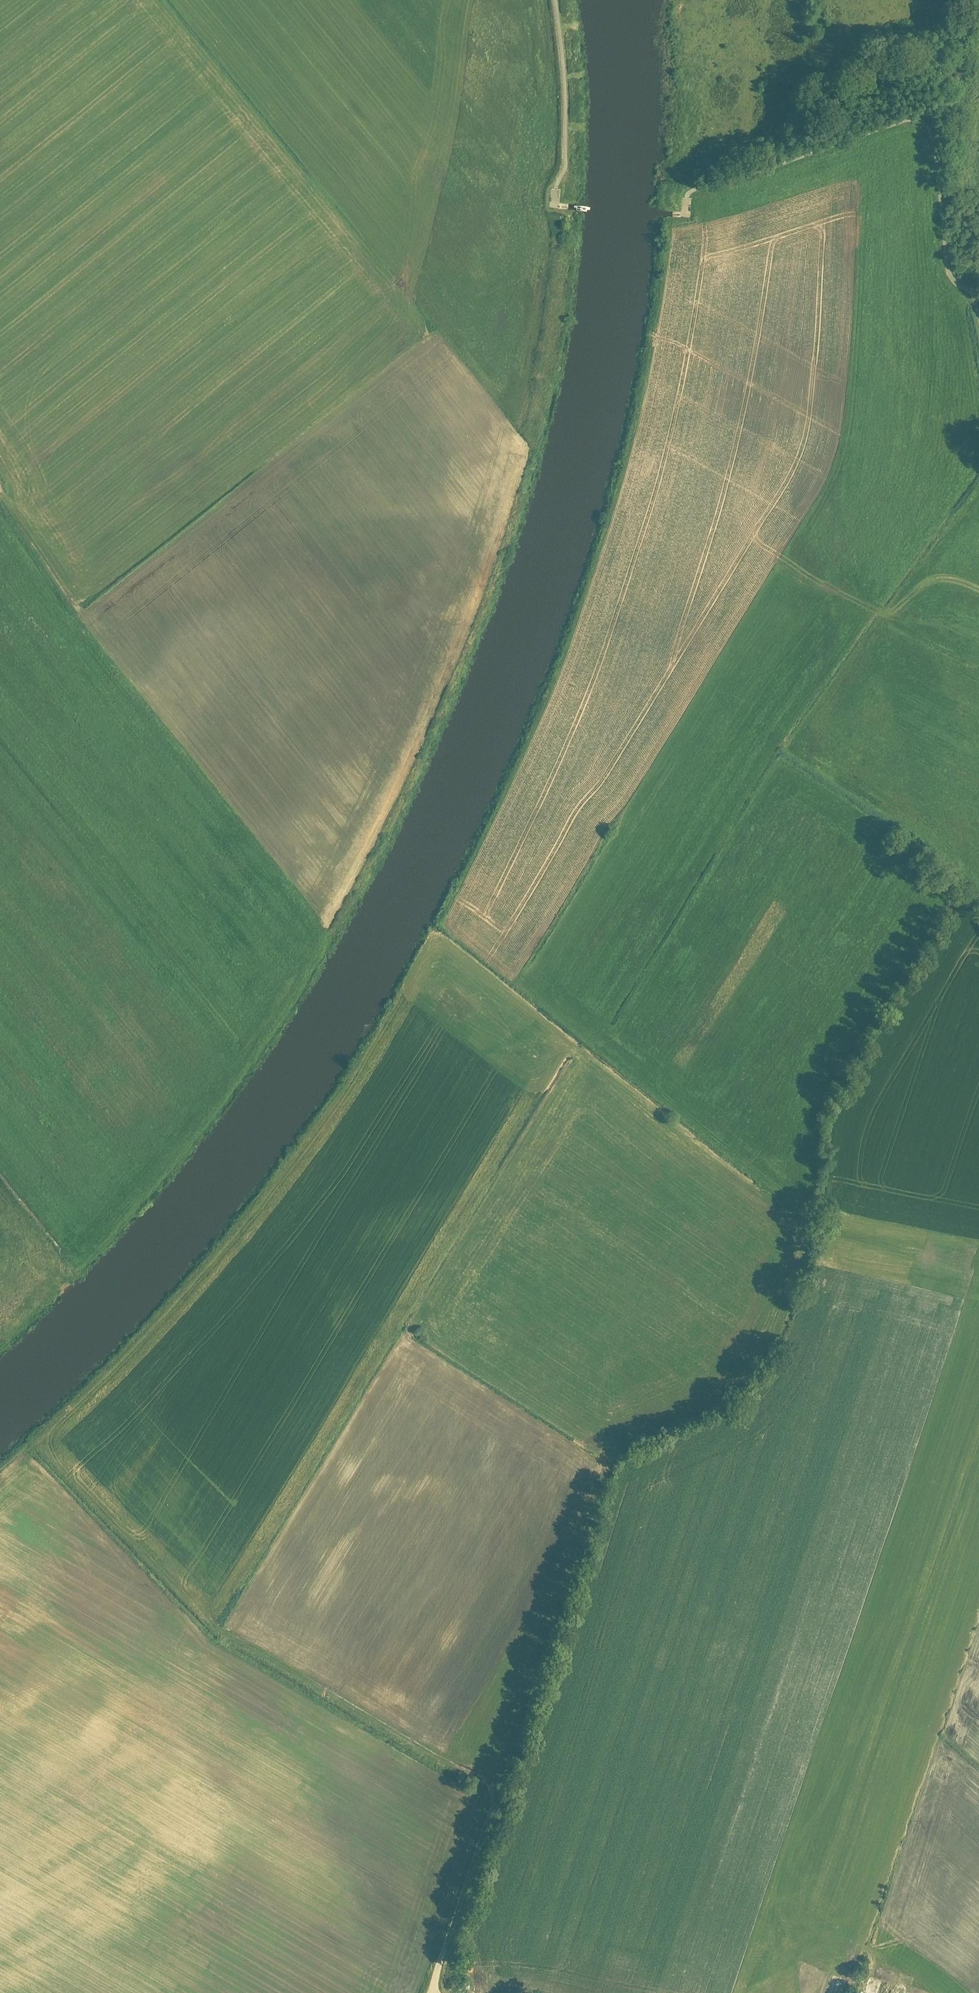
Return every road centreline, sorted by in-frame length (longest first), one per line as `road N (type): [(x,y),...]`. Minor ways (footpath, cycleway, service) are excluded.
road 1 (track): [(140,1548),(216,1626),(480,1776),(492,1808)]
road 2 (track): [(154,703),(19,525),(1,487)]
road 3 (unclassified): [(431,1992),(492,1808)]

